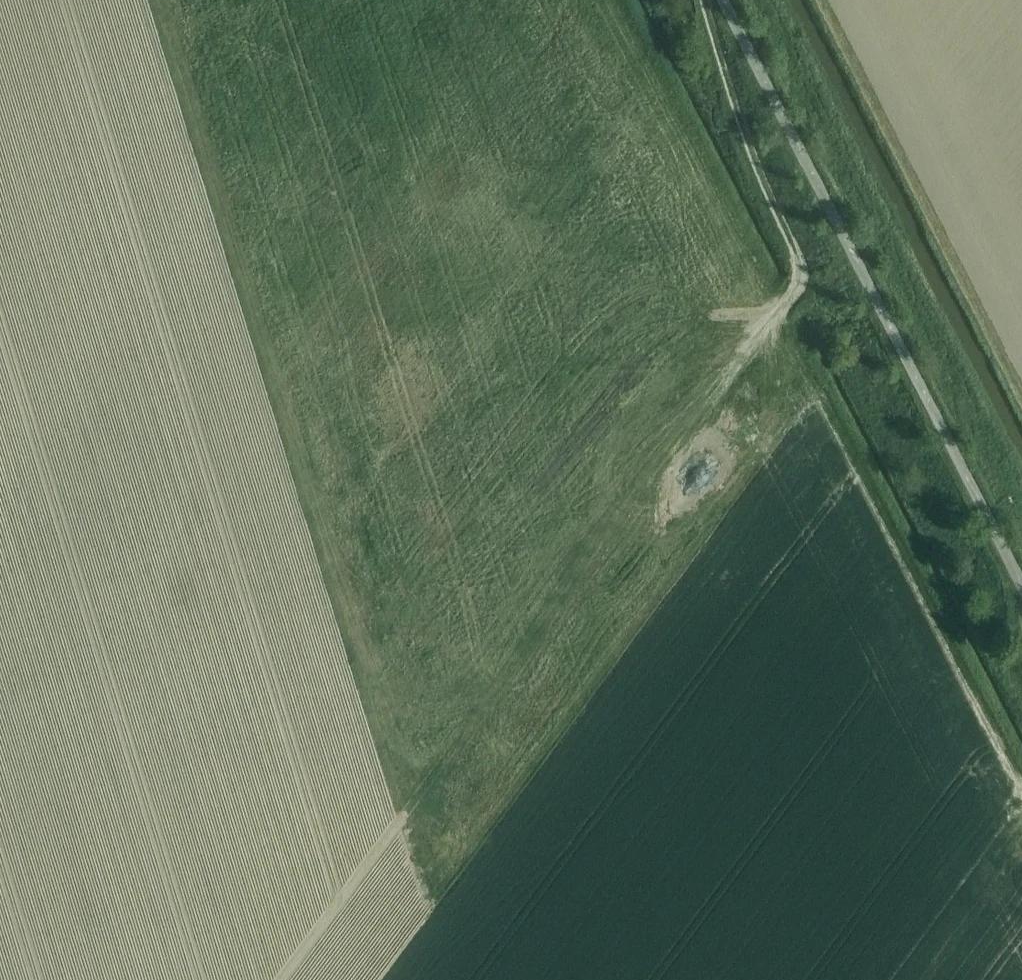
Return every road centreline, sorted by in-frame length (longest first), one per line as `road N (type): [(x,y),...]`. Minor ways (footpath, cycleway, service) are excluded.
road 1 (unclassified): [(1021,586),(724,0)]

